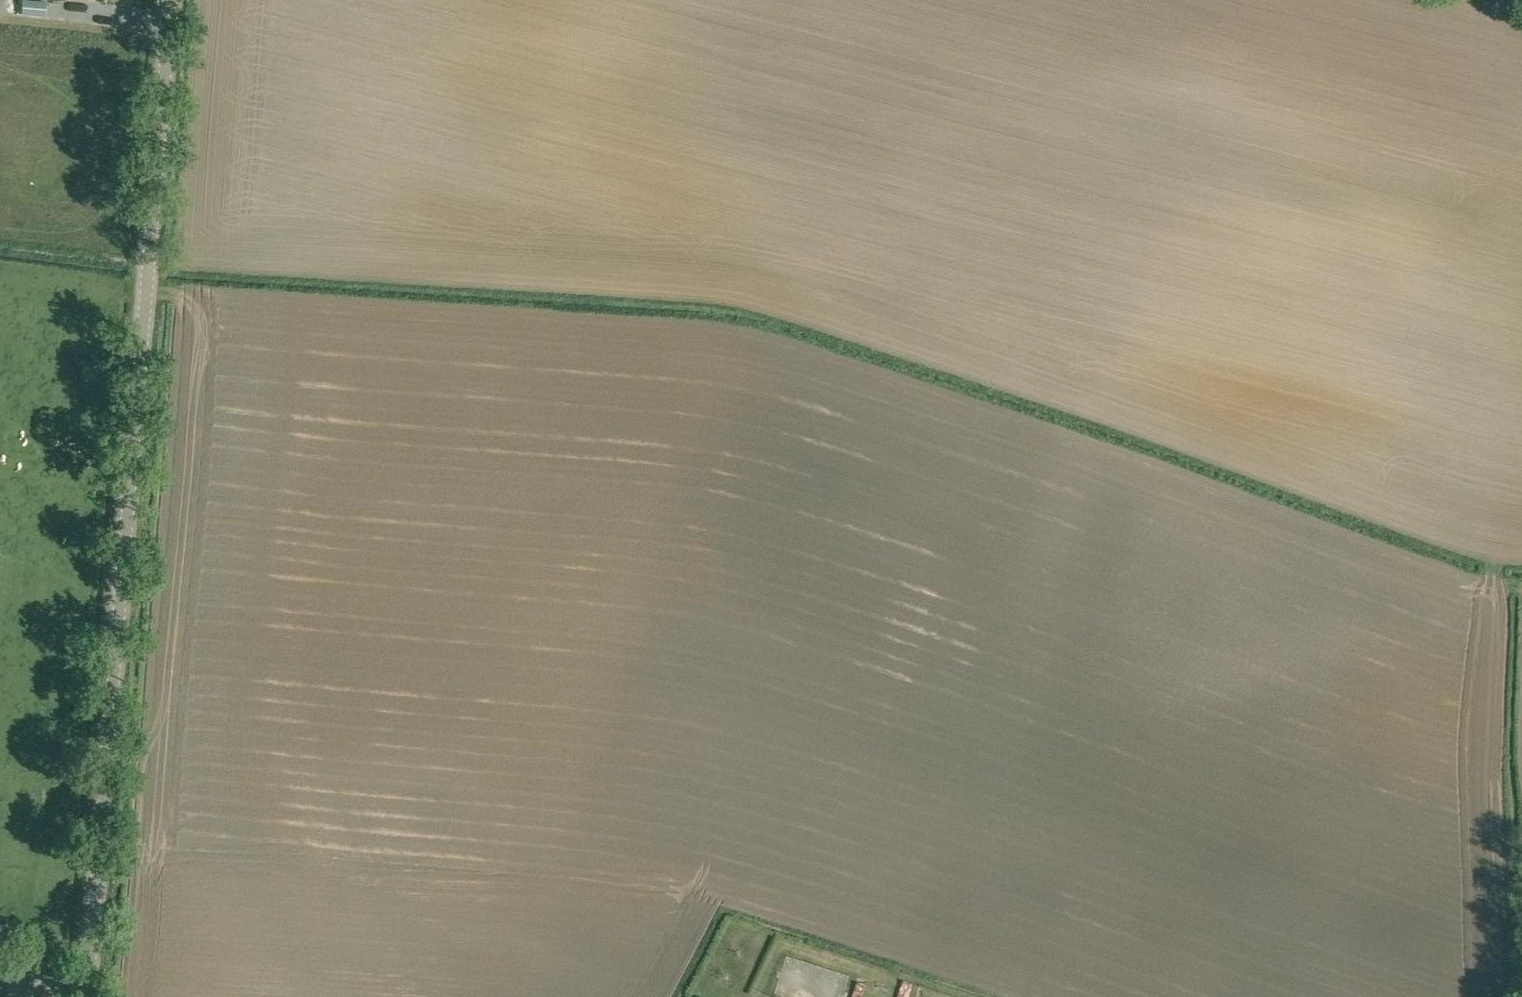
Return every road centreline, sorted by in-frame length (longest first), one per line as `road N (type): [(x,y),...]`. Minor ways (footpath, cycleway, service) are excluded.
road 1 (tertiary): [(87,996),(170,0)]

